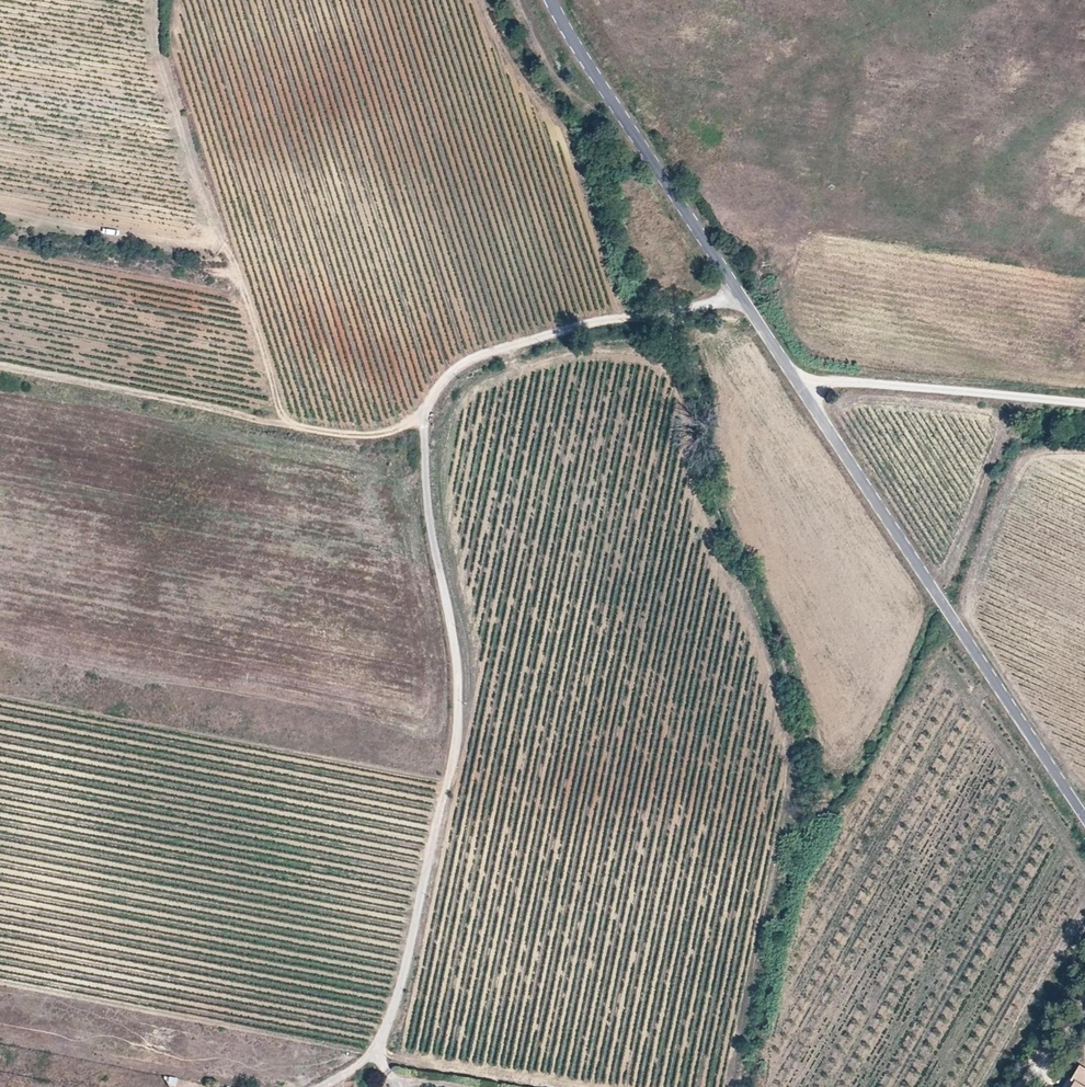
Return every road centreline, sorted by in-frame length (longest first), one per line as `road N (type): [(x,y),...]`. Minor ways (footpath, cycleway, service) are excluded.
road 1 (tertiary): [(551,0),(1084,819)]
road 2 (track): [(420,415),(364,435),(266,420),(218,276),(0,233)]
road 3 (track): [(1084,402),(858,381),(804,391)]

